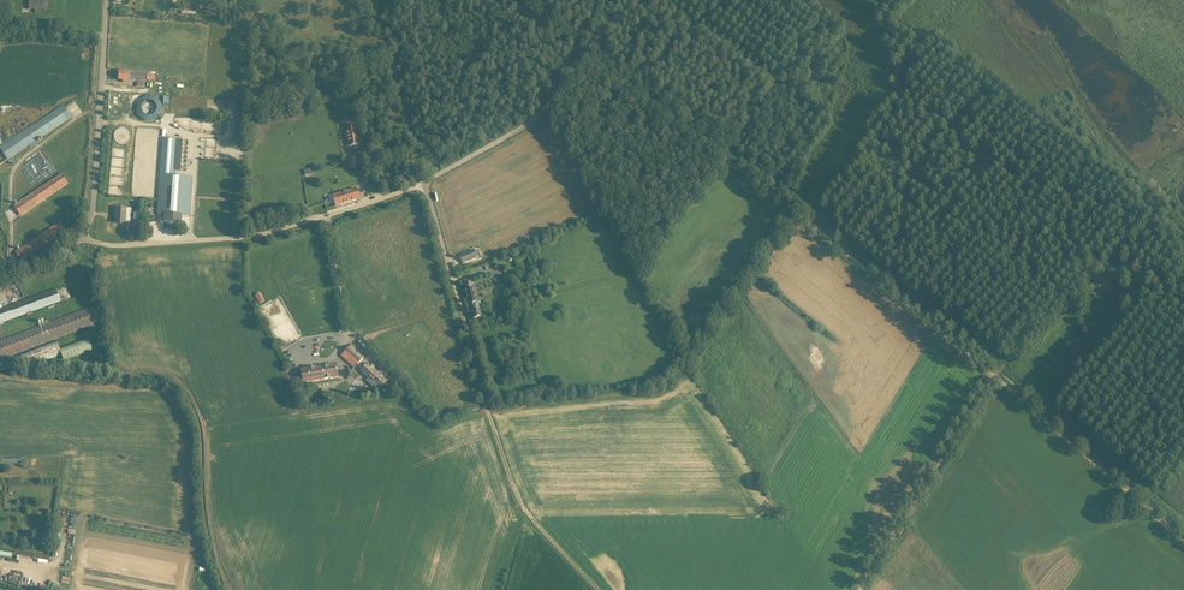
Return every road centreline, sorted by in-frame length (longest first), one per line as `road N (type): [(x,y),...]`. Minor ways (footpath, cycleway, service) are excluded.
road 1 (track): [(999,379),(585,56)]
road 2 (track): [(599,589),(520,506),(425,183)]
road 3 (unclassified): [(85,238),(119,245),(244,238),(425,183)]
road 4 (track): [(1009,367),(1183,165)]
road 5 (track): [(862,589),(999,379)]
road 6 (track): [(1183,543),(999,379)]
road 7 (unclassified): [(85,238),(107,0)]
road 8 (track): [(425,183),(536,119),(585,56)]
road 9 (track): [(425,183),(374,0)]

